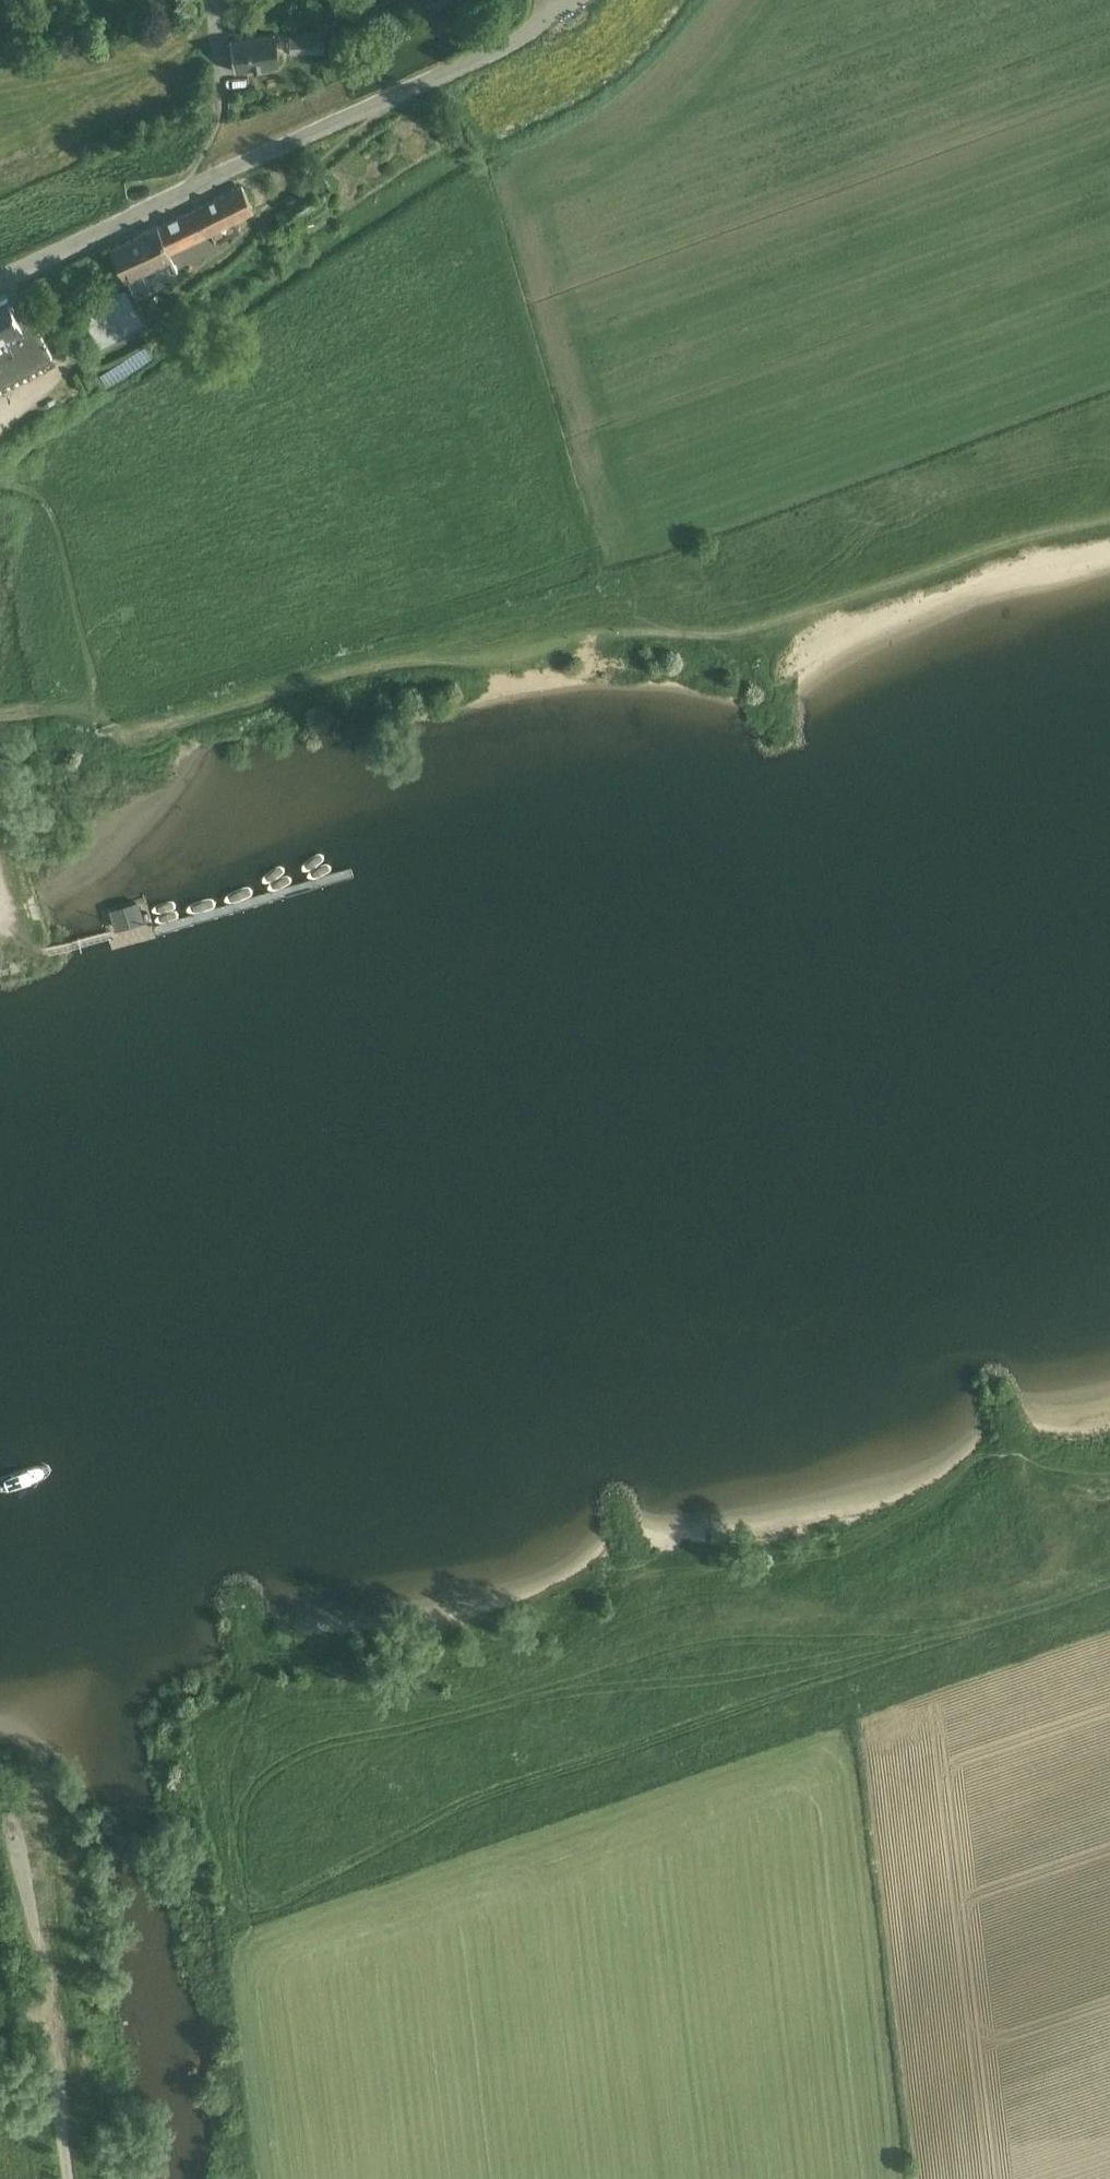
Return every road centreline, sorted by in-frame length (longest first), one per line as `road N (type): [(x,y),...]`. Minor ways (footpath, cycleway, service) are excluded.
road 1 (unclassified): [(0,281),(499,48),(556,9)]

